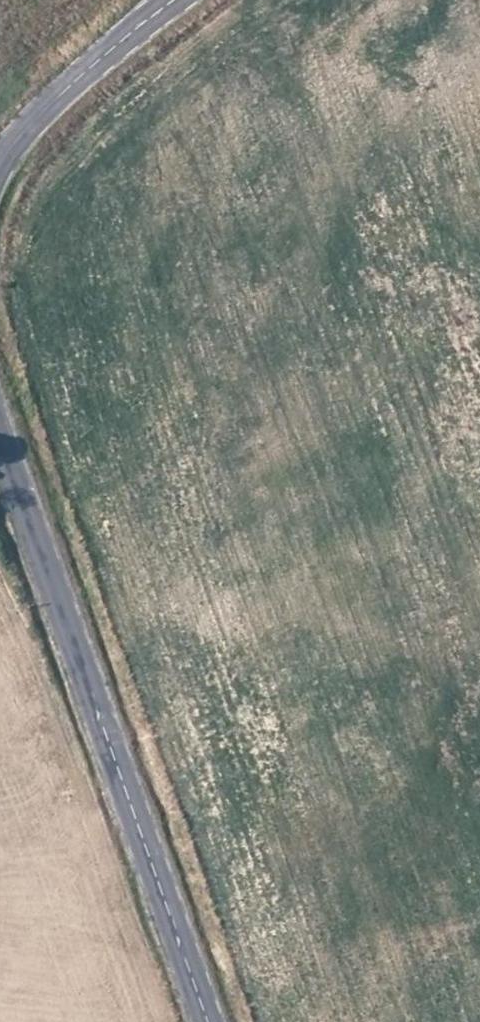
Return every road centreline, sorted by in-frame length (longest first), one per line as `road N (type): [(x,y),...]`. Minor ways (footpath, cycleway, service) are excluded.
road 1 (tertiary): [(0,445),(207,1021)]
road 2 (tertiary): [(174,0),(81,78),(0,163)]

